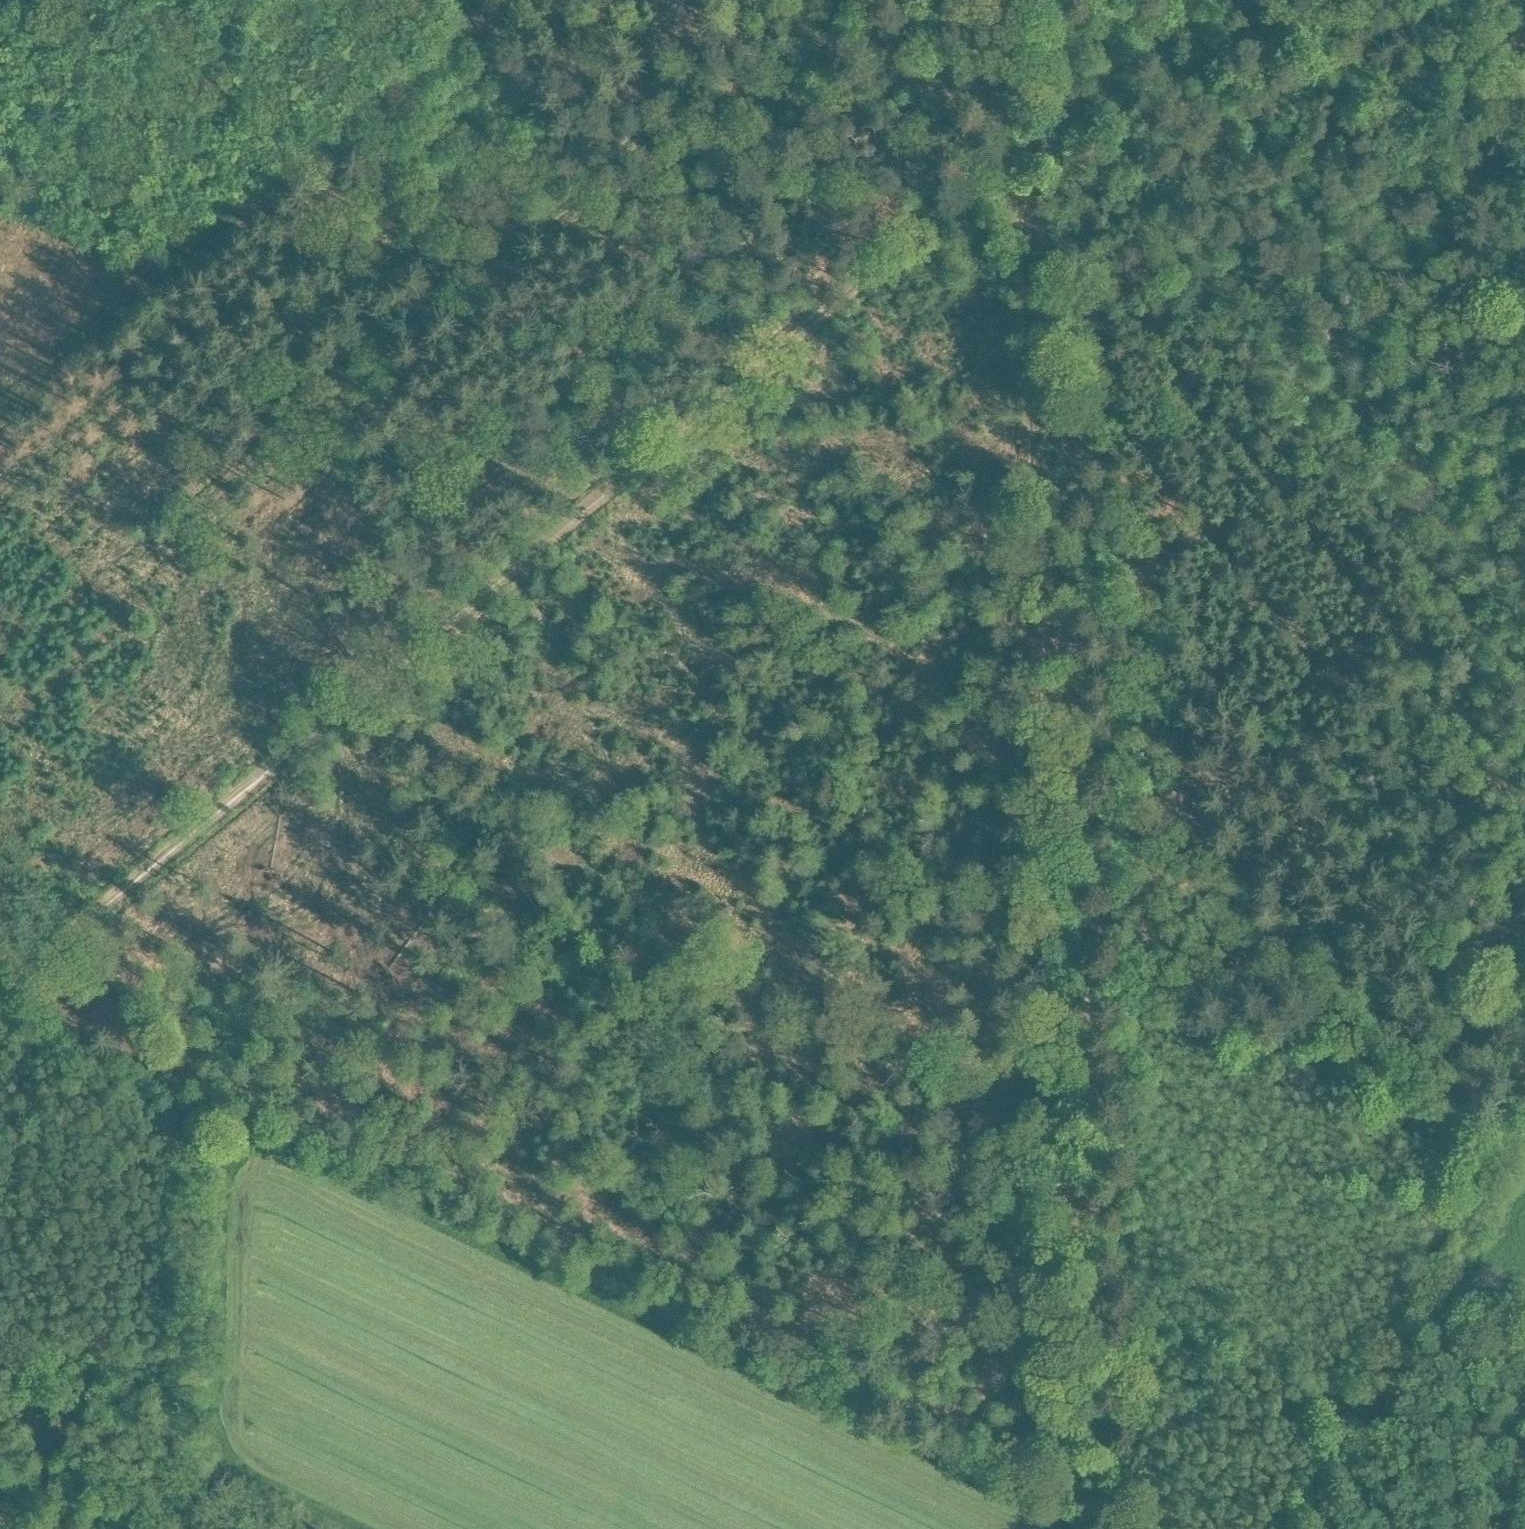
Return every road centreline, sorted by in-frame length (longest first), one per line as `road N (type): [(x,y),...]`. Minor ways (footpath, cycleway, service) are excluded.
road 1 (track): [(0,981),(1077,99)]
road 2 (track): [(1077,99),(1197,0)]

